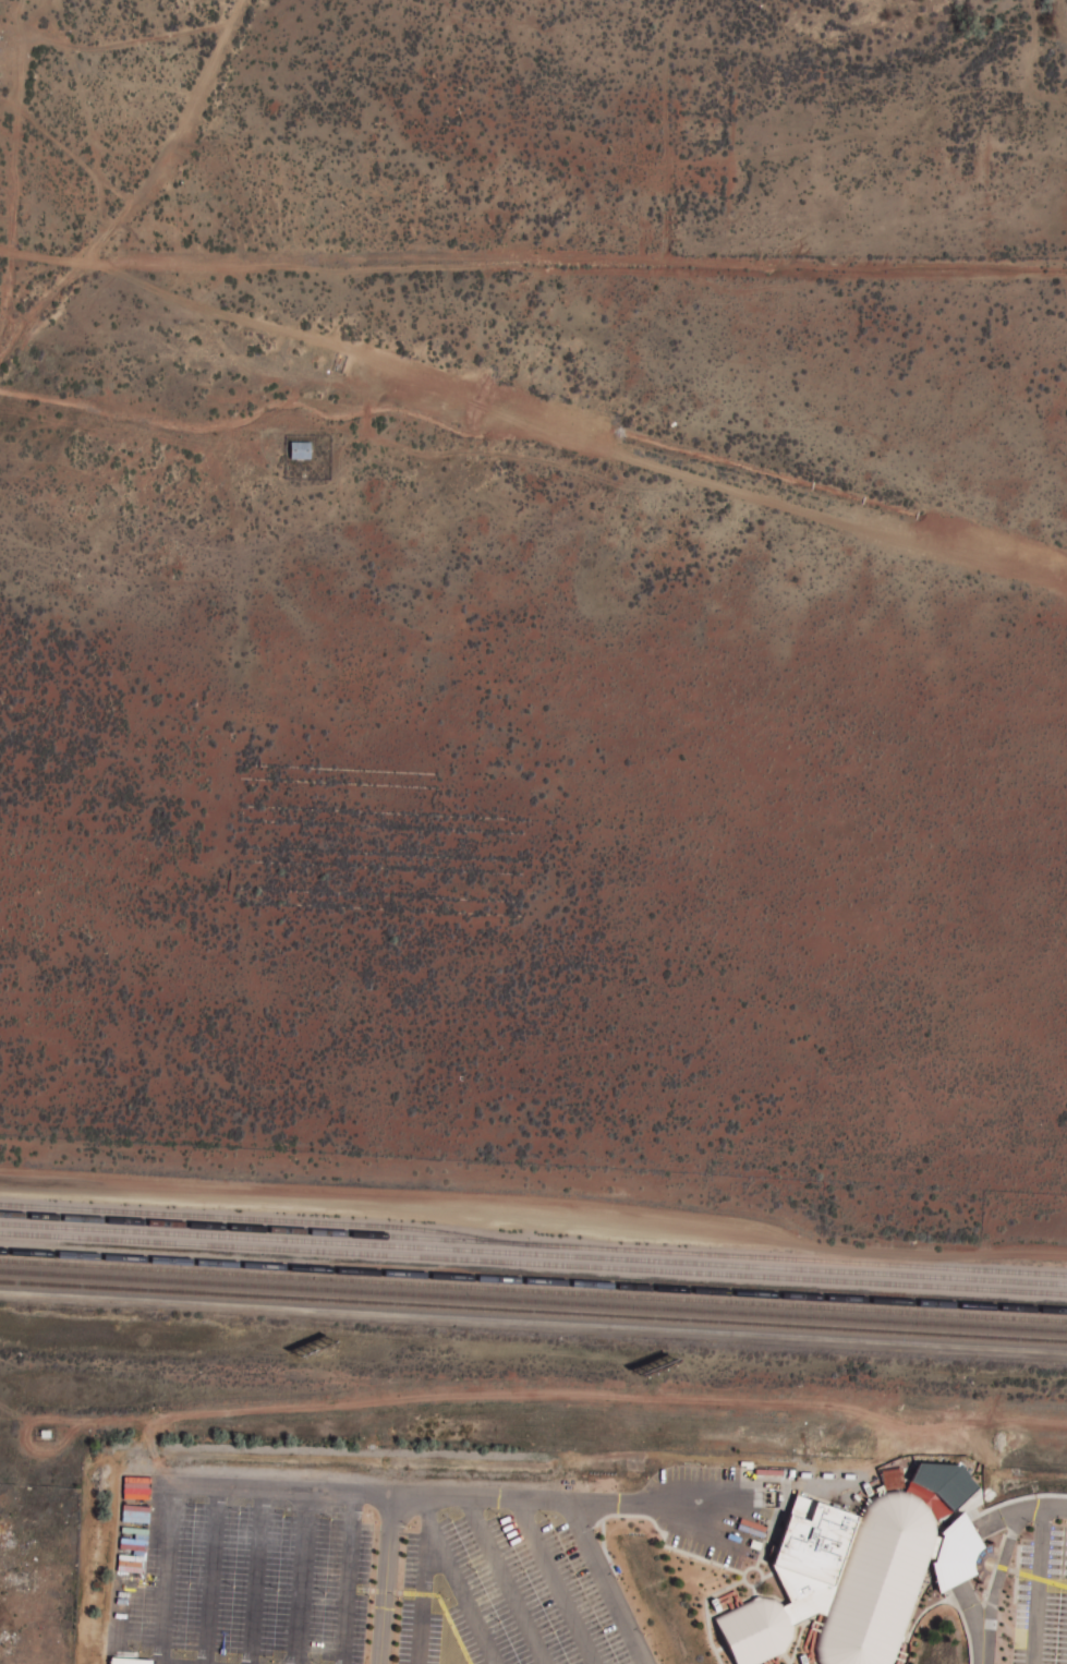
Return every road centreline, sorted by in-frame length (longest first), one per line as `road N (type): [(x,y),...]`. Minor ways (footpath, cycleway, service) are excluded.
road 1 (track): [(0,393),(233,426),(328,411),(399,411),(458,431),(542,434),(1066,592)]
road 2 (track): [(0,350),(163,168),(247,0)]

